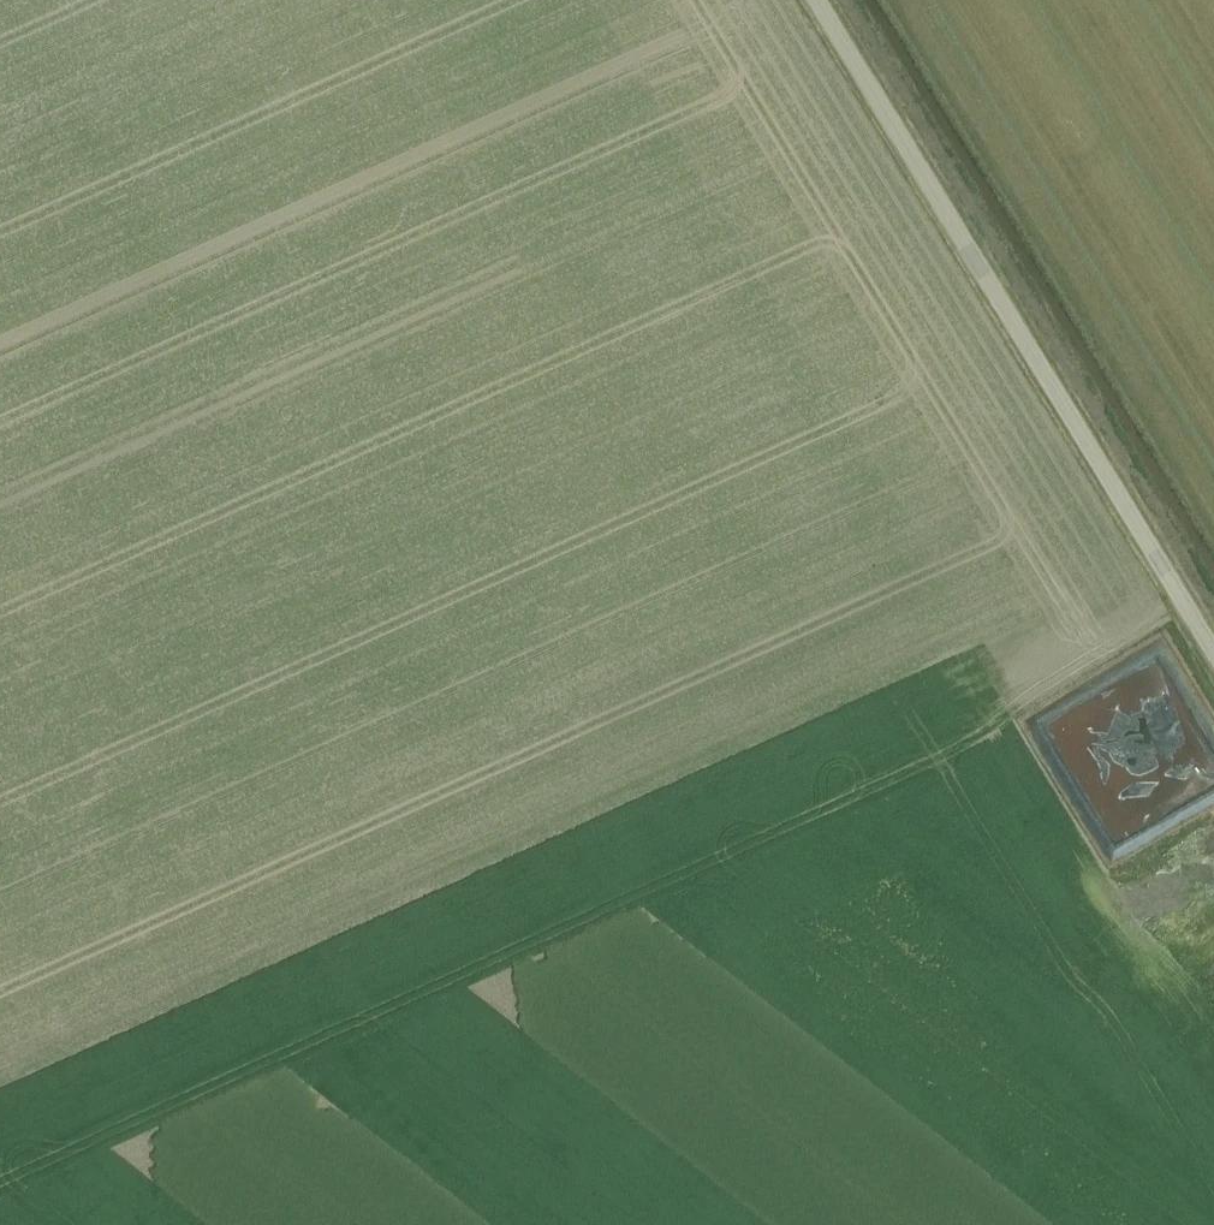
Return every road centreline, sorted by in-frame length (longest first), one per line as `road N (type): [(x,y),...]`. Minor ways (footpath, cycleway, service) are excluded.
road 1 (unclassified): [(1213,652),(818,0)]

